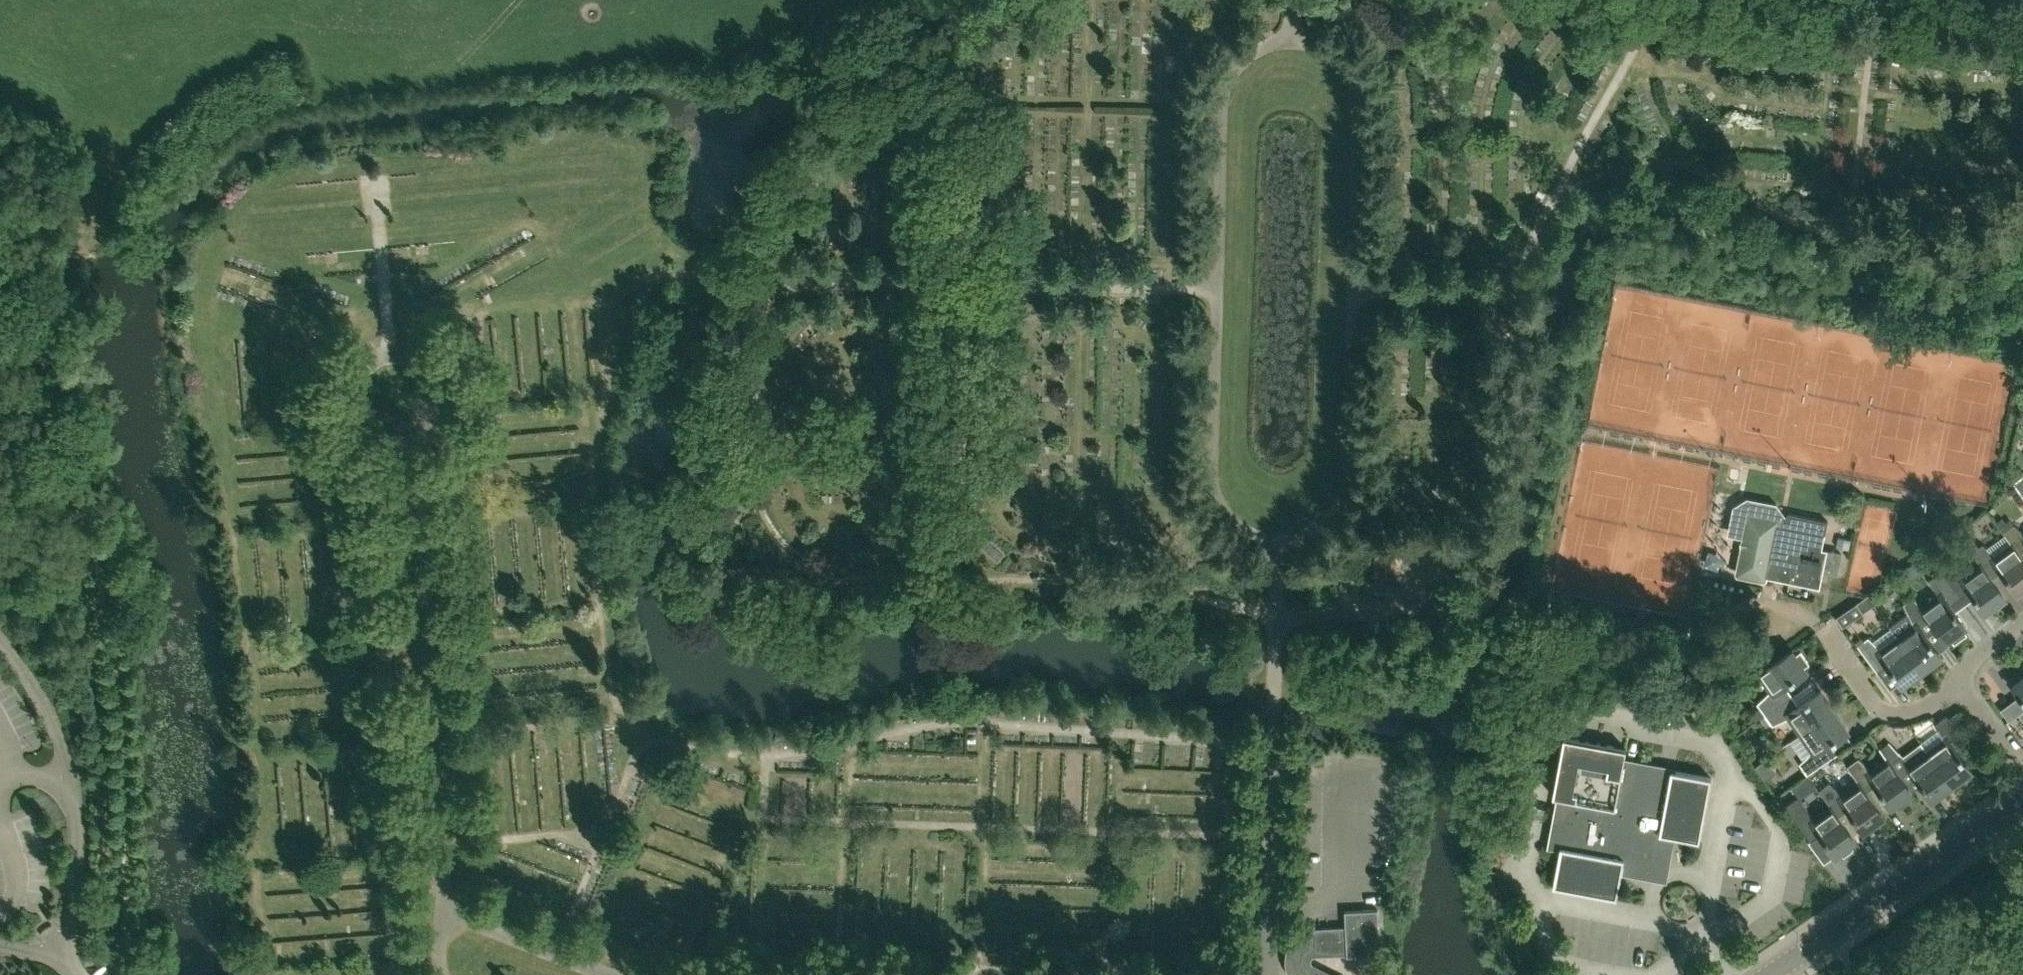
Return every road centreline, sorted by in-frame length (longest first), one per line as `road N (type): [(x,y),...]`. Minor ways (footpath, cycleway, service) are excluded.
road 1 (tertiary): [(1768,974),(2022,801)]
road 2 (residential): [(1957,684),(1912,709),(1878,709),(1818,625)]

